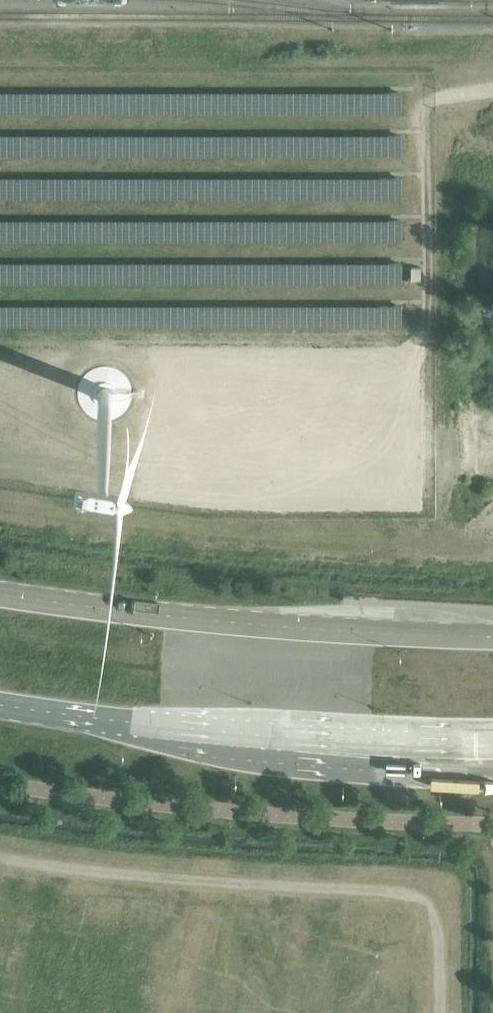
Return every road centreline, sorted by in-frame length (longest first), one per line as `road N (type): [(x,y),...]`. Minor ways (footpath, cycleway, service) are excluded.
road 1 (track): [(437,1012),(438,894),(228,891),(0,859)]
road 2 (primary): [(492,634),(235,622),(0,594)]
road 3 (primary): [(0,705),(351,740)]
road 4 (primary): [(351,740),(432,773),(492,778)]
road 5 (secondary): [(351,740),(492,746)]

